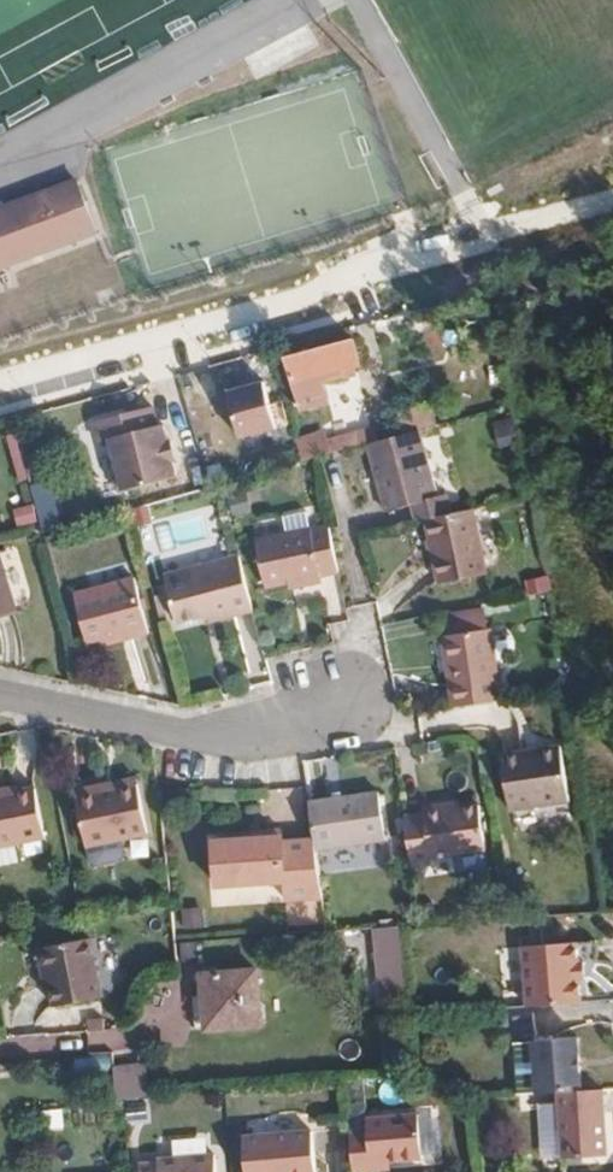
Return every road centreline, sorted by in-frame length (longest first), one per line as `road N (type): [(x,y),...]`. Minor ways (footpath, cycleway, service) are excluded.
road 1 (residential): [(0,693),(187,738),(291,735),(339,703)]

